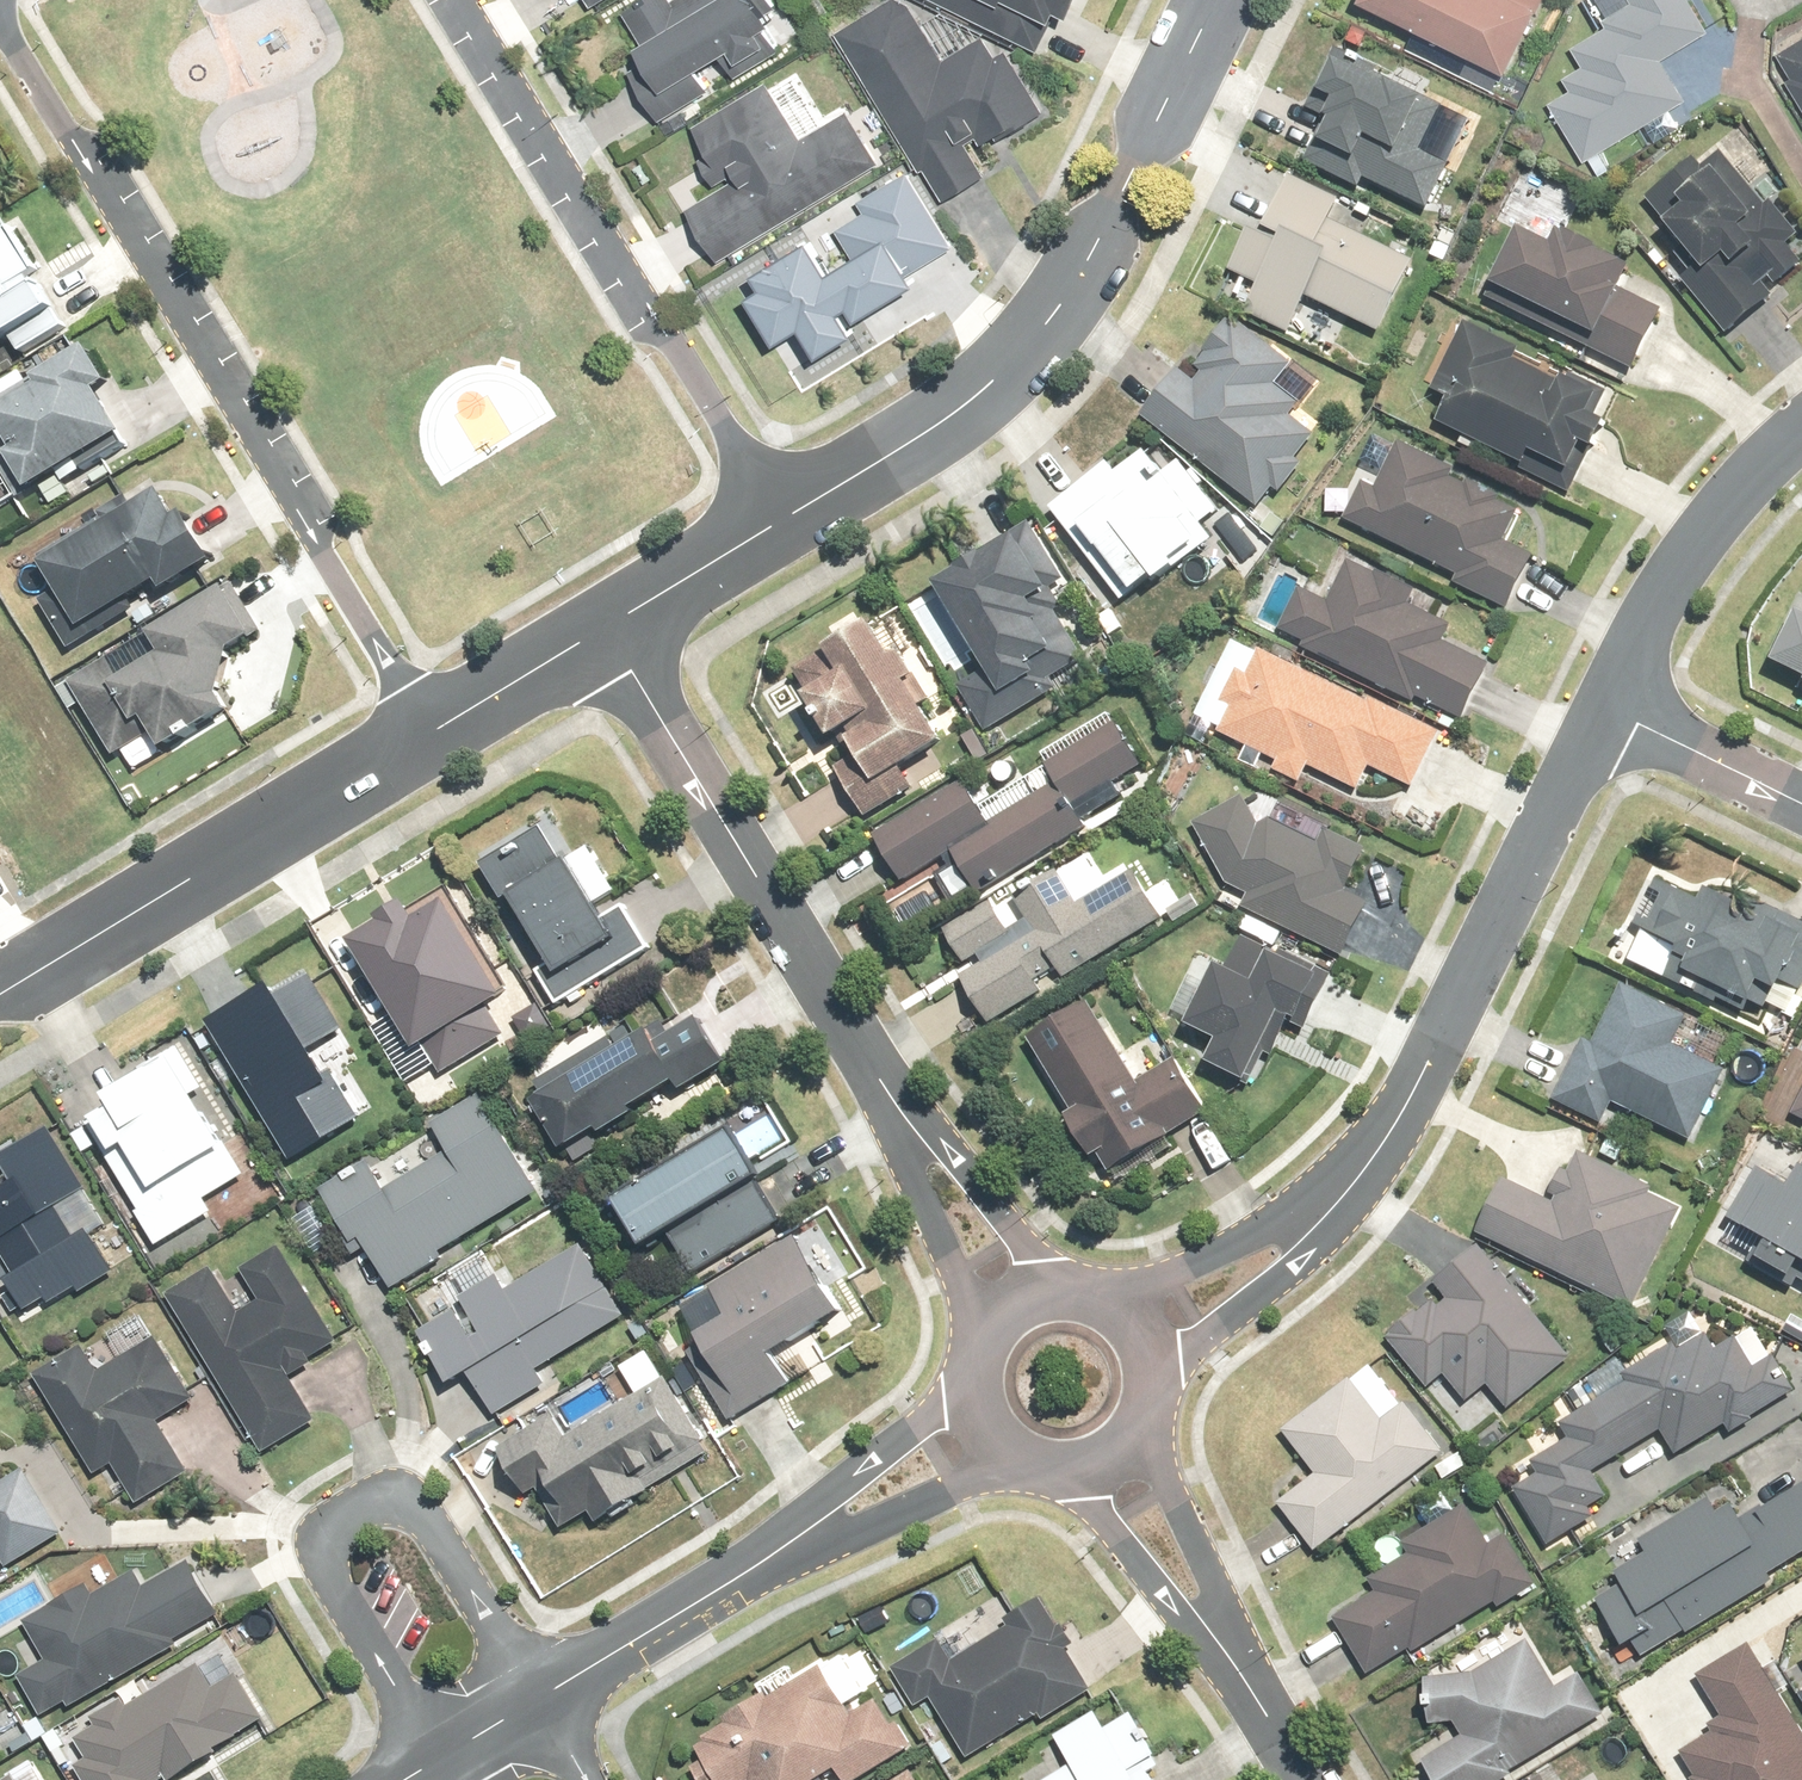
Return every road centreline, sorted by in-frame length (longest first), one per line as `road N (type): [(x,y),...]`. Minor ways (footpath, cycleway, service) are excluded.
road 1 (residential): [(0,28),(432,734)]
road 2 (tertiary): [(1215,0),(1114,207),(1045,327),(957,411),(776,525)]
road 3 (residential): [(776,525),(466,0)]
road 4 (residential): [(433,1764),(313,1554),(316,1543),(395,1493),(410,1502),(538,1701)]
road 5 (residential): [(1316,1221),(1370,1155),(1429,1055),(1605,712)]
road 6 (residential): [(608,626),(902,1105)]
road 7 (tertiary): [(432,734),(0,995)]
road 8 (residential): [(1605,712),(1659,598),(1718,515),(1801,434)]
road 9 (residential): [(802,1535),(538,1701)]
road 10 (residential): [(985,1359),(902,1105)]
road 11 (residential): [(902,1105),(1085,1299)]
road 12 (residential): [(1218,1632),(1045,1454)]
road 13 (residential): [(802,1535),(862,1464),(983,1367)]
road 14 (residential): [(1035,1451),(802,1535)]
road 15 (residential): [(1316,1221),(1142,1390)]
road 16 (residential): [(1139,1403),(1190,1533),(1218,1632)]
road 17 (residential): [(1093,1302),(1316,1221)]
road 18 (residential): [(1801,806),(1605,712)]
road 19 (tertiary): [(608,626),(432,734)]
road 20 (tertiary): [(776,525),(608,626)]
road 21 (residential): [(1306,1779),(1218,1632)]
road 22 (residential): [(985,1359),(1022,1307),(1085,1299)]
road 23 (residential): [(538,1701),(433,1764)]

